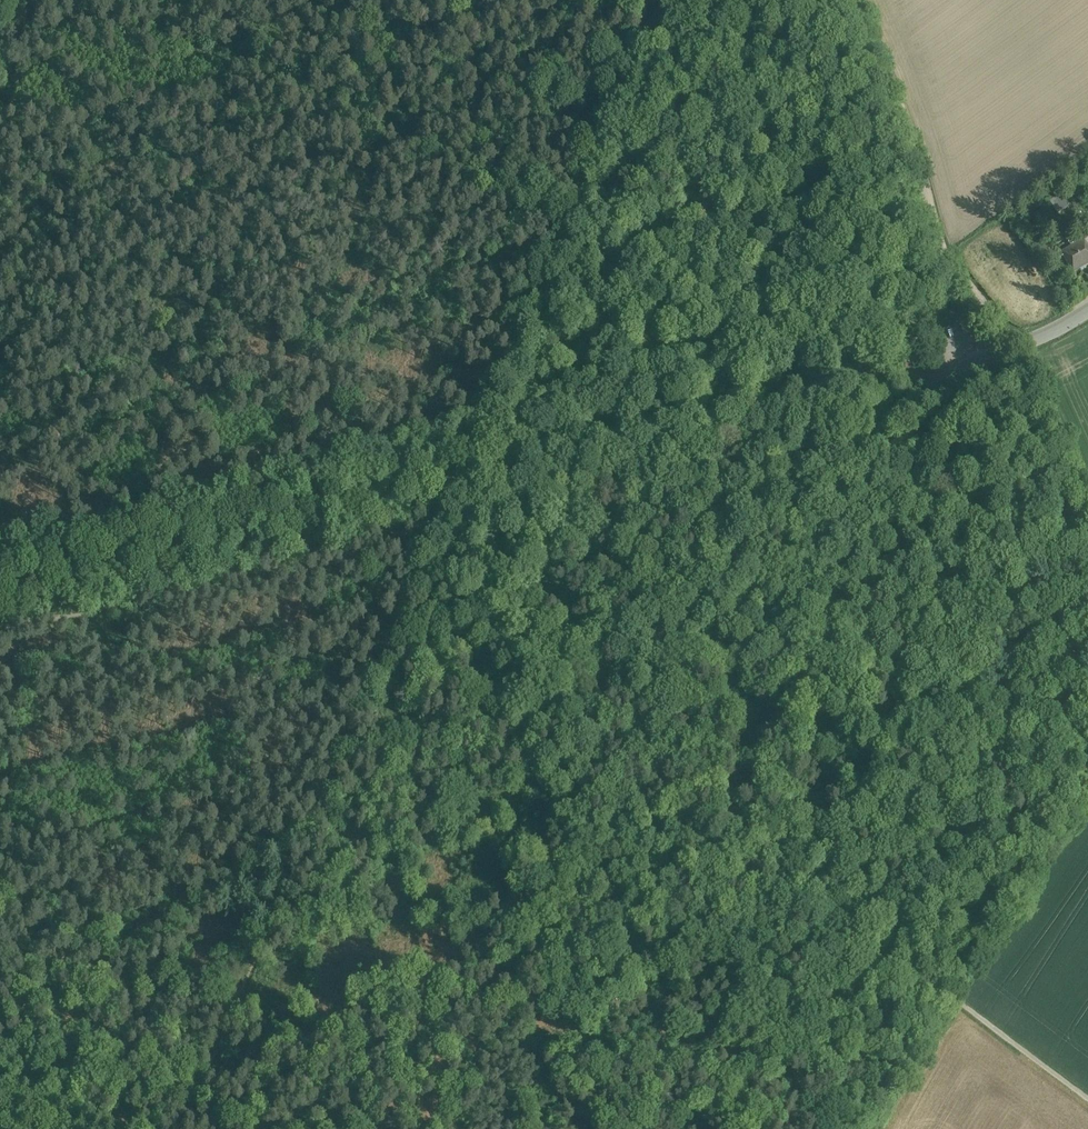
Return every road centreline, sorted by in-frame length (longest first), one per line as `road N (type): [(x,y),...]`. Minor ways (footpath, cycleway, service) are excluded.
road 1 (track): [(186,1128),(466,445)]
road 2 (track): [(978,353),(738,397),(483,466)]
road 3 (track): [(483,466),(0,584)]
road 4 (track): [(512,685),(768,839),(934,922)]
road 5 (unclassified): [(858,0),(939,243),(994,319),(1020,339)]
road 6 (track): [(931,973),(938,929),(888,829),(891,729)]
road 7 (track): [(1087,1092),(931,973)]

